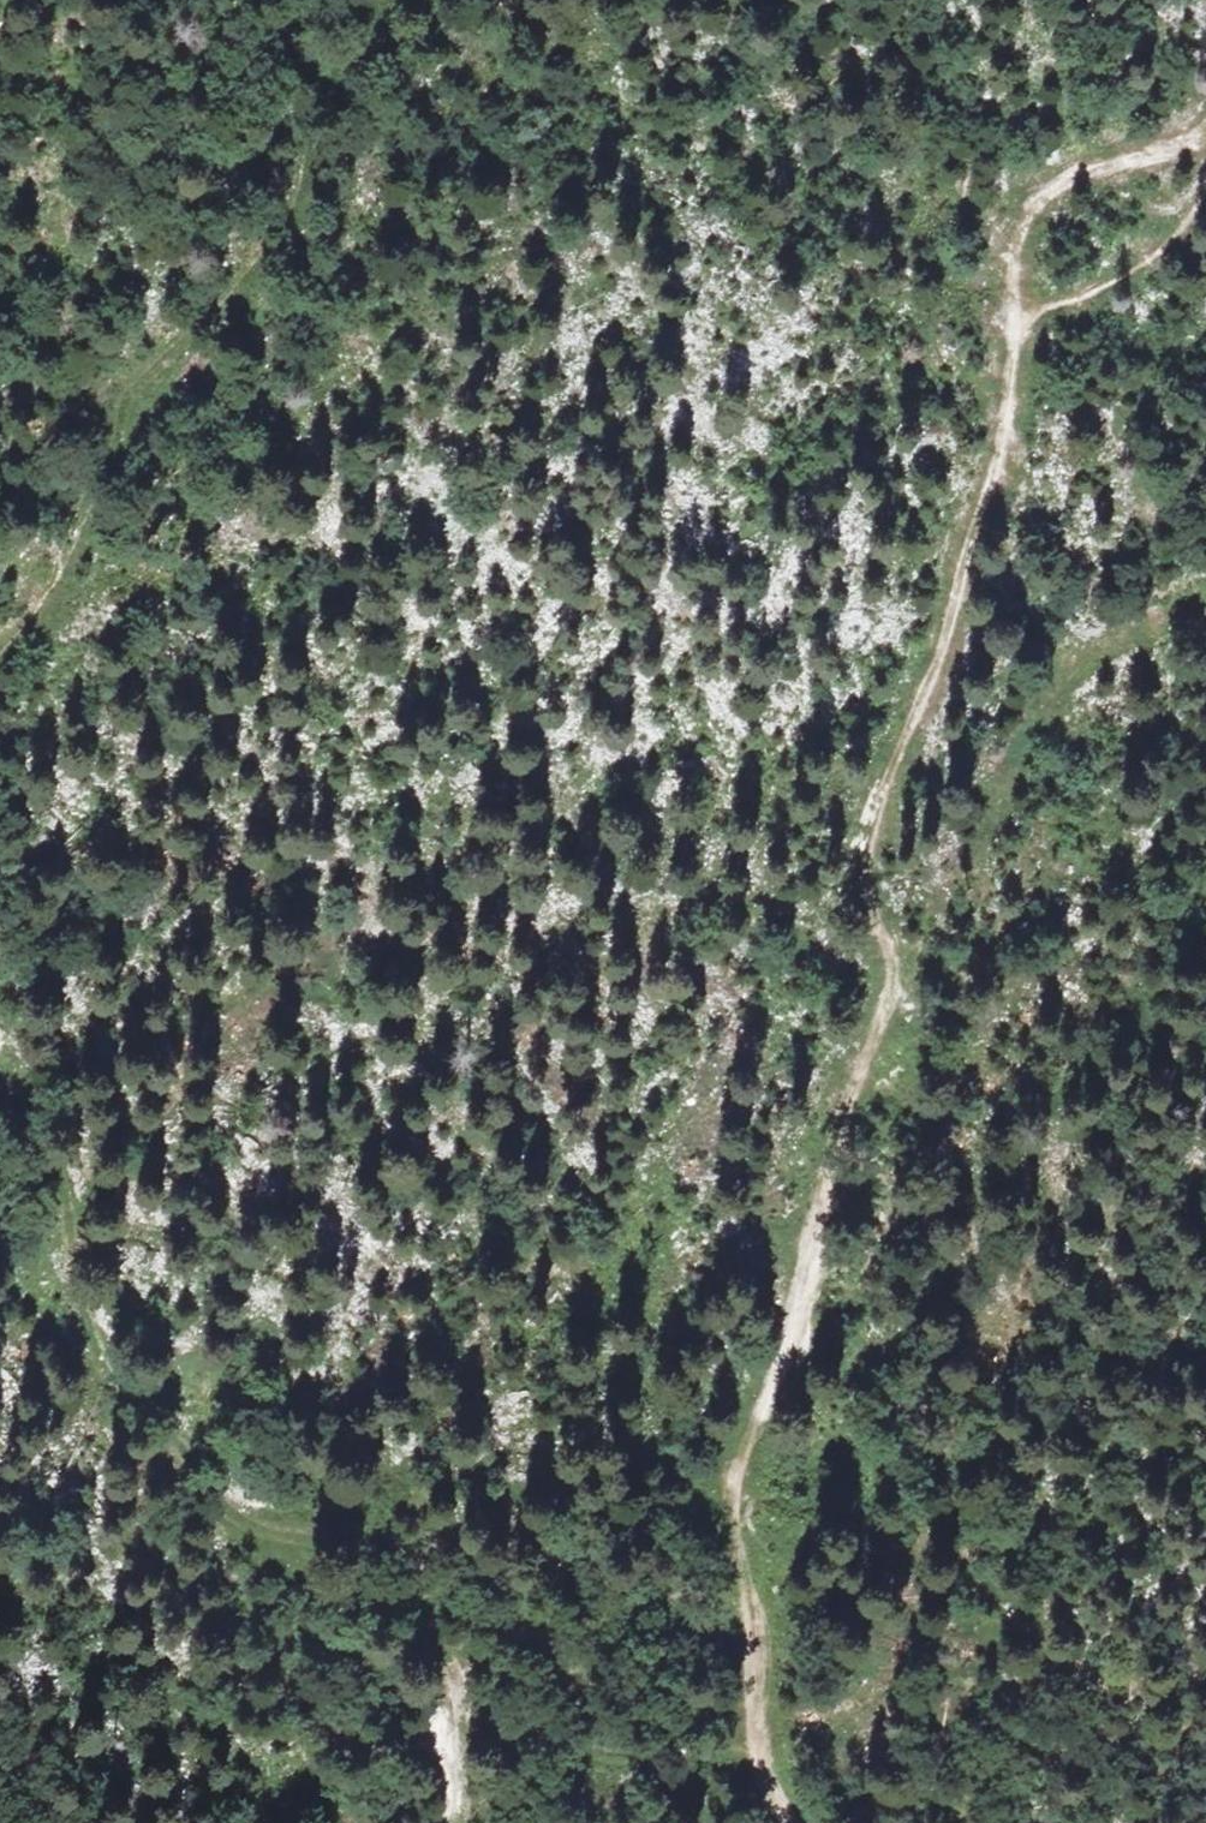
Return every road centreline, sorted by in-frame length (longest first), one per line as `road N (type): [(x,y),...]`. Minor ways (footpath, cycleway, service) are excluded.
road 1 (track): [(803,1822),(764,1736),(747,1605),(742,1444),(809,1268),(888,970),(872,857),(894,773),(939,671),(1000,465),(1020,293),(1038,218),(1062,191),(1205,122)]
road 2 (track): [(0,1086),(83,1322),(214,1489),(350,1530),(413,1598),(451,1680),(459,1822)]
road 3 (track): [(360,0),(335,56),(294,206),(139,408),(37,616),(0,648)]
road 4 (track): [(1009,402),(1109,323),(1205,198)]

